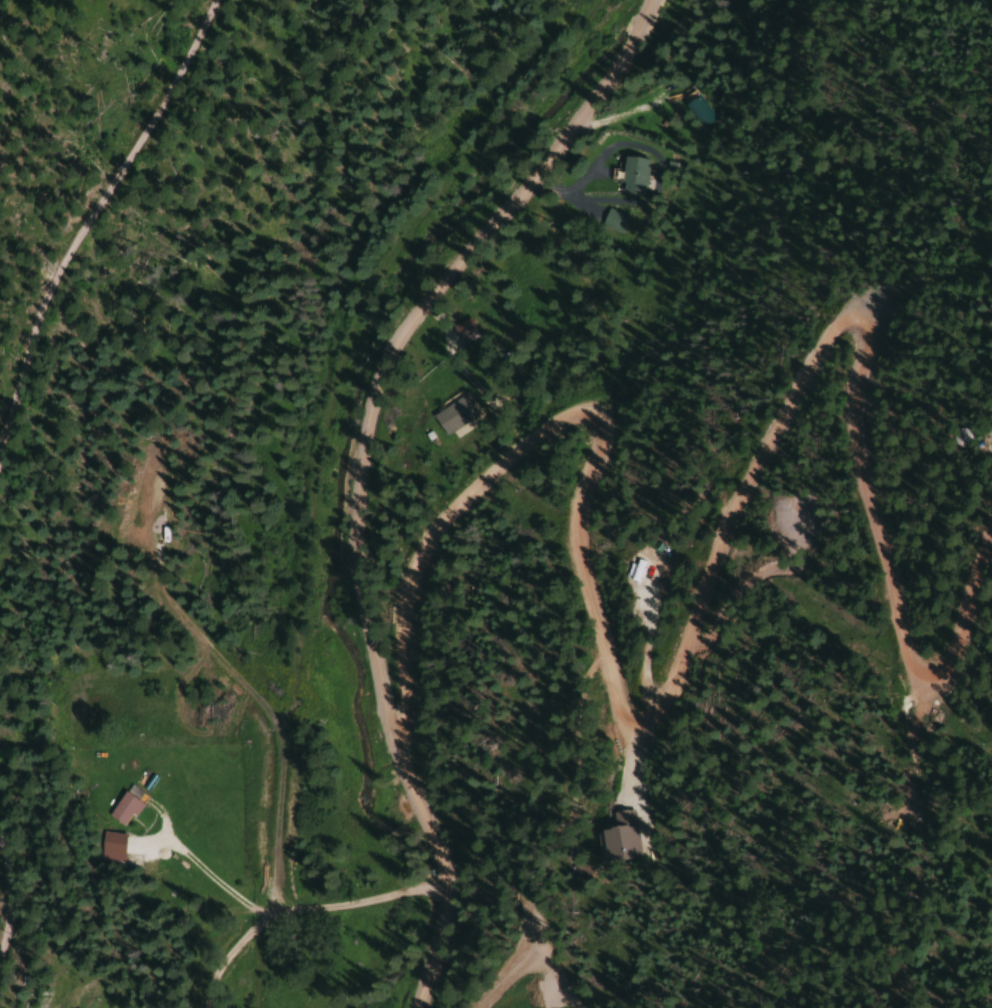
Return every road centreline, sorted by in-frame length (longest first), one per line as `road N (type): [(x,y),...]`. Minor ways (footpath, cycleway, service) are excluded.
road 1 (residential): [(991,550),(948,665),(928,669),(908,642),(856,429),(867,332),(843,324),(747,487),(664,713),(642,722),(622,700),(581,545),(601,442),(594,427),(568,421),(479,493),(434,544),(412,607),(398,751)]
road 2 (residential): [(416,1007),(440,883),(429,821),(398,751),(362,574),(368,443),(419,328),(548,163),(645,0)]
road 3 (residential): [(204,1007),(211,920),(440,883)]

